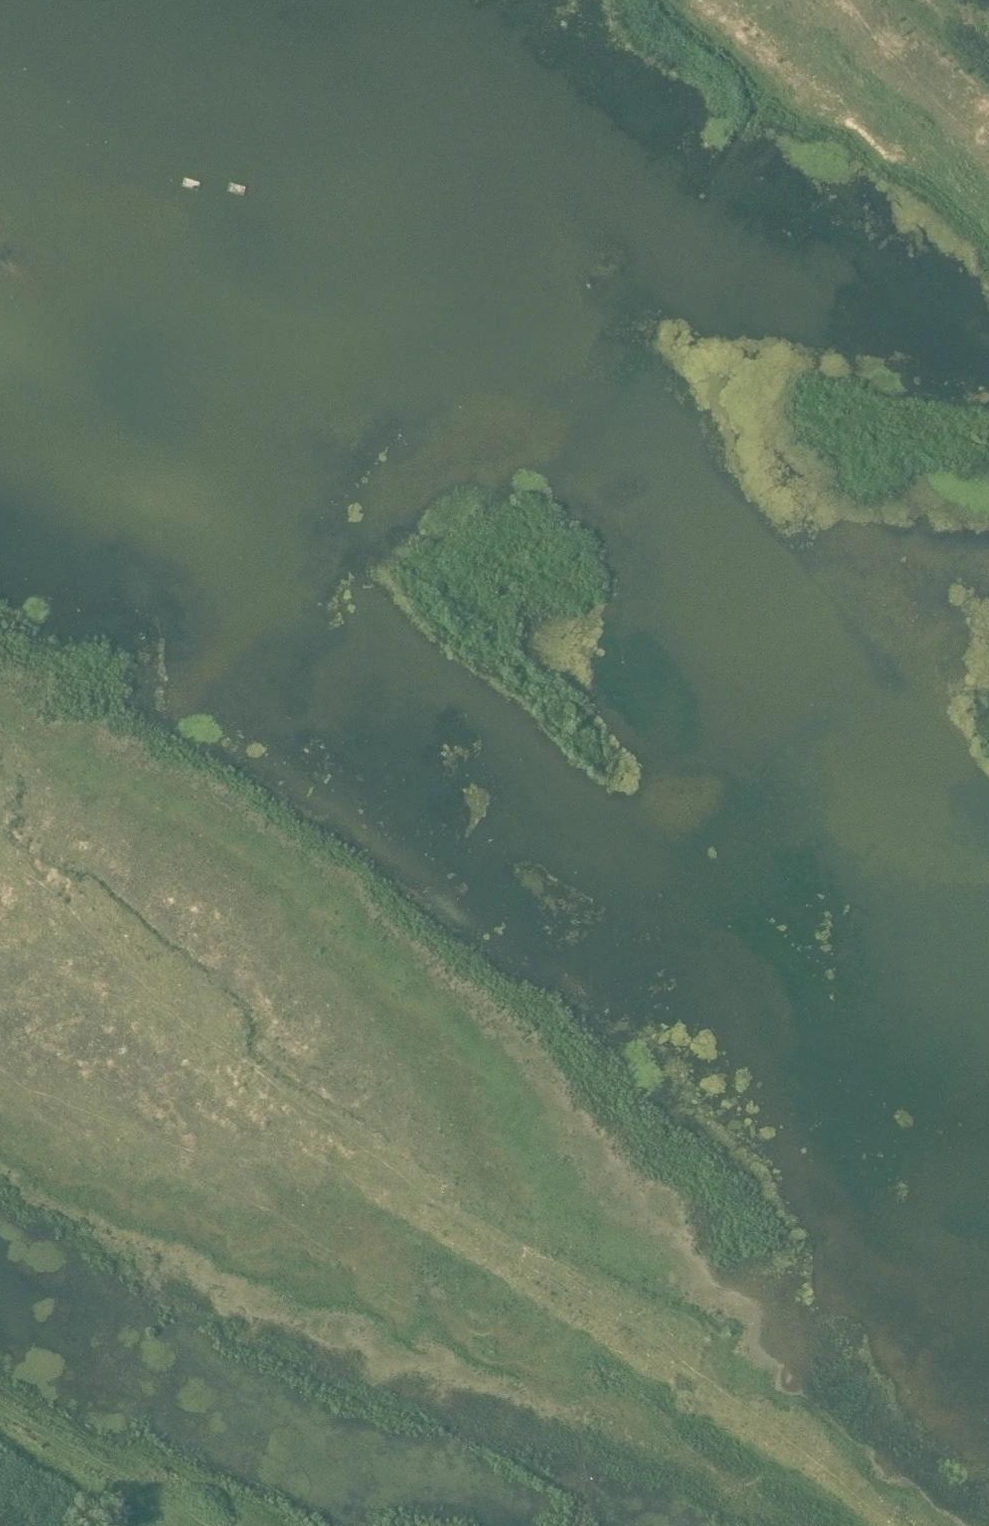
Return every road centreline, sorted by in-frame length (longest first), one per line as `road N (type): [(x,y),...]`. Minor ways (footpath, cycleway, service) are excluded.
road 1 (track): [(207,1525),(0,1406)]
road 2 (track): [(988,148),(877,48)]

